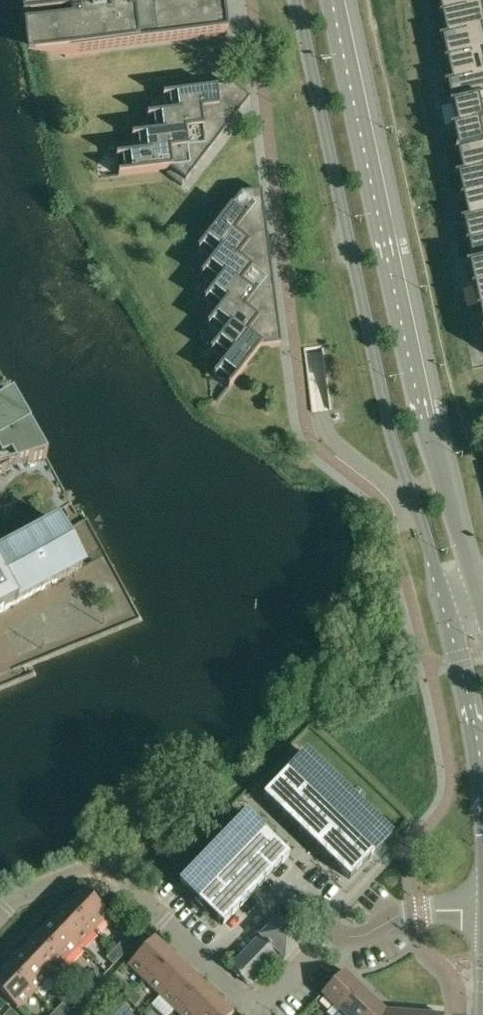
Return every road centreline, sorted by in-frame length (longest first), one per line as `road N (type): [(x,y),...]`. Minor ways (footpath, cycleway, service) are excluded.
road 1 (tertiary): [(297,0),(390,426),(445,609)]
road 2 (tertiary): [(480,601),(442,477),(338,0)]
road 3 (residential): [(0,910),(103,861),(259,1008)]
road 4 (residential): [(259,1008),(321,942),(363,935),(421,909)]
road 5 (tertiary): [(445,609),(482,783)]

